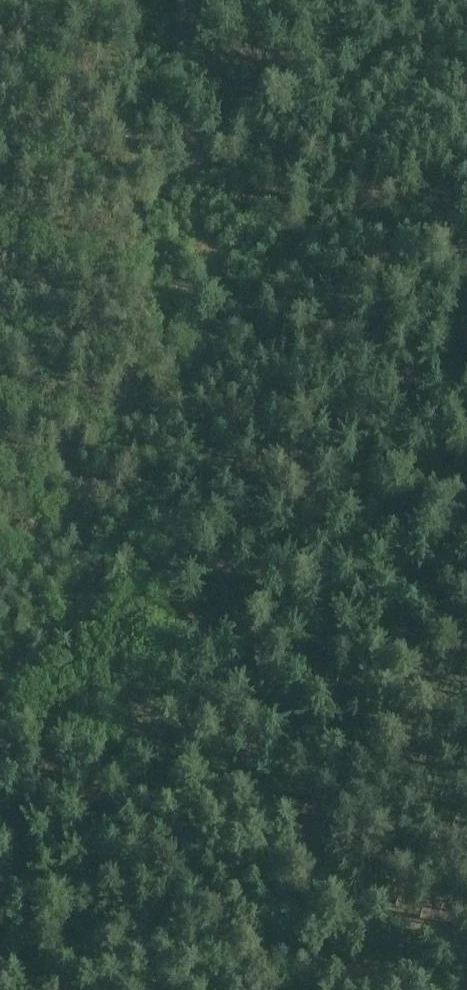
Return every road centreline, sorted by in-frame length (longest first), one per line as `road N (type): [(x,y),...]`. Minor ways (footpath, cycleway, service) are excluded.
road 1 (track): [(0,616),(466,12)]
road 2 (track): [(0,730),(262,827),(466,974)]
road 3 (track): [(177,386),(113,91),(115,0)]

